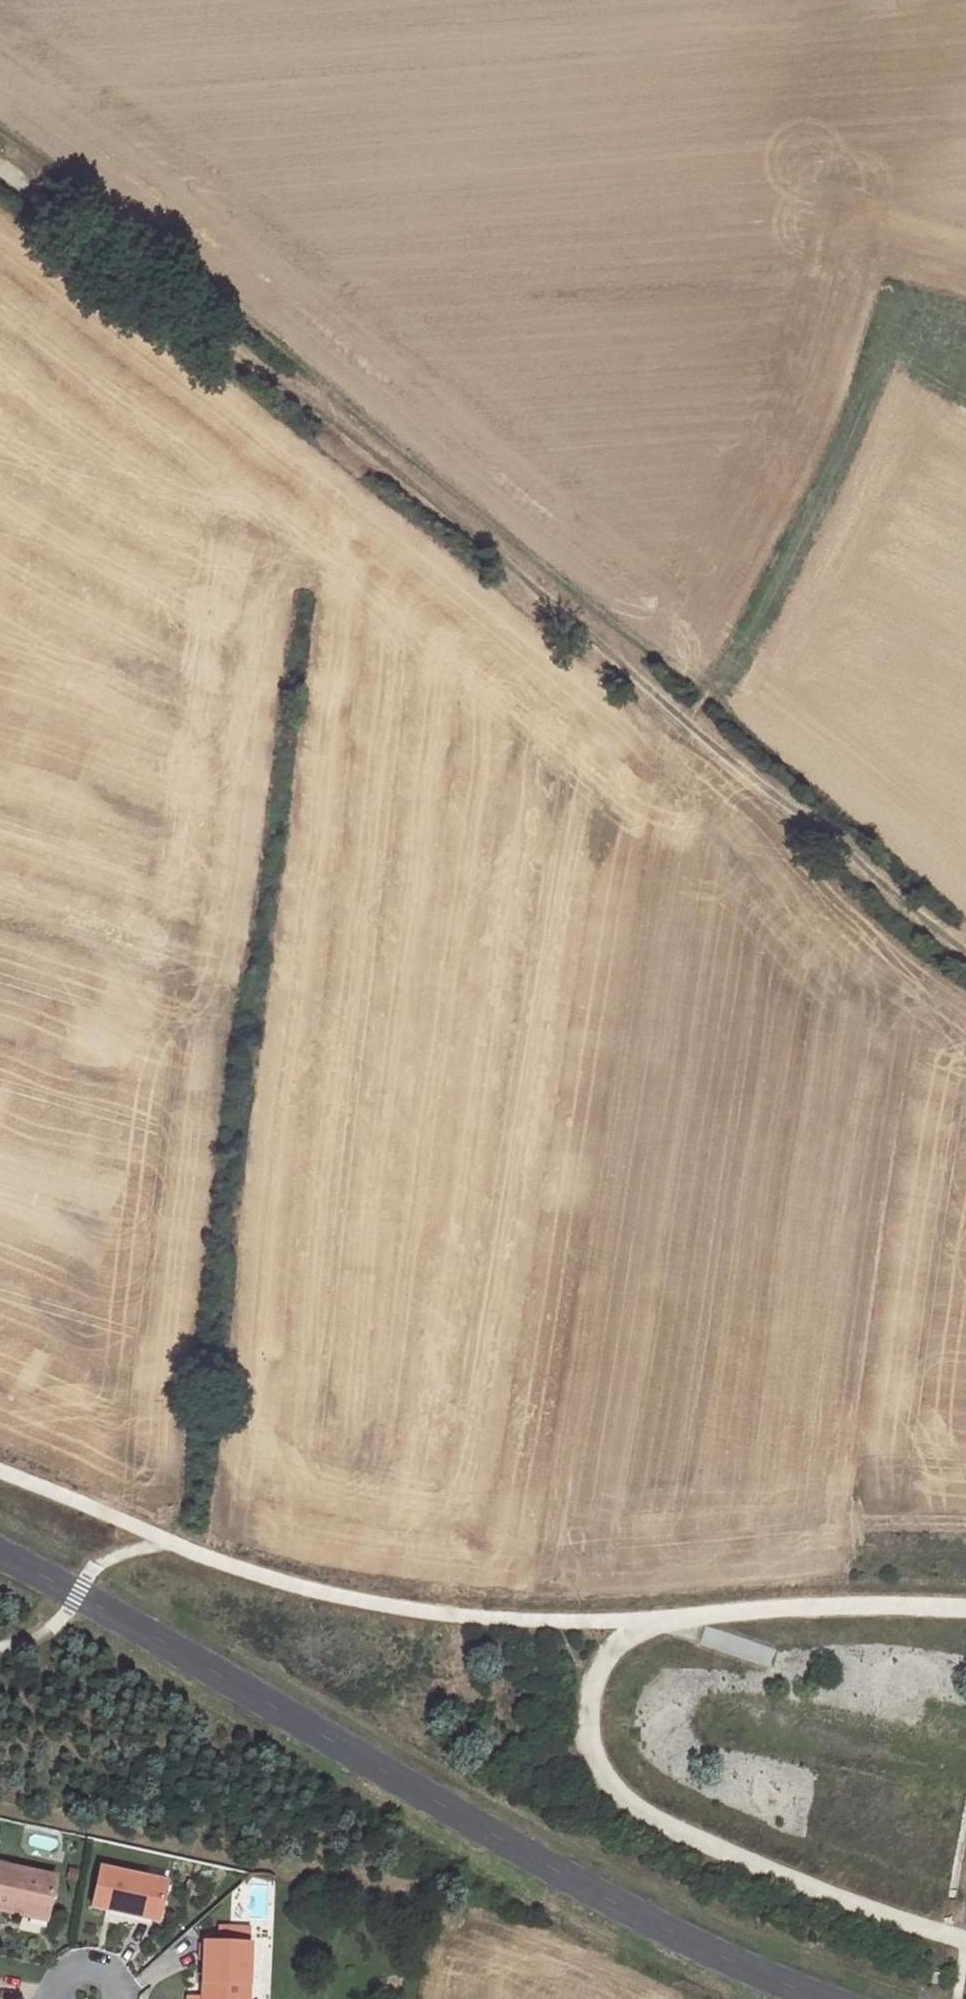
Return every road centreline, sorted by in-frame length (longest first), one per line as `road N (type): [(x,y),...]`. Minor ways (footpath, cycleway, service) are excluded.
road 1 (track): [(0,177),(374,463),(965,953)]
road 2 (unclassified): [(0,1556),(597,1891),(767,1979),(828,1998)]

